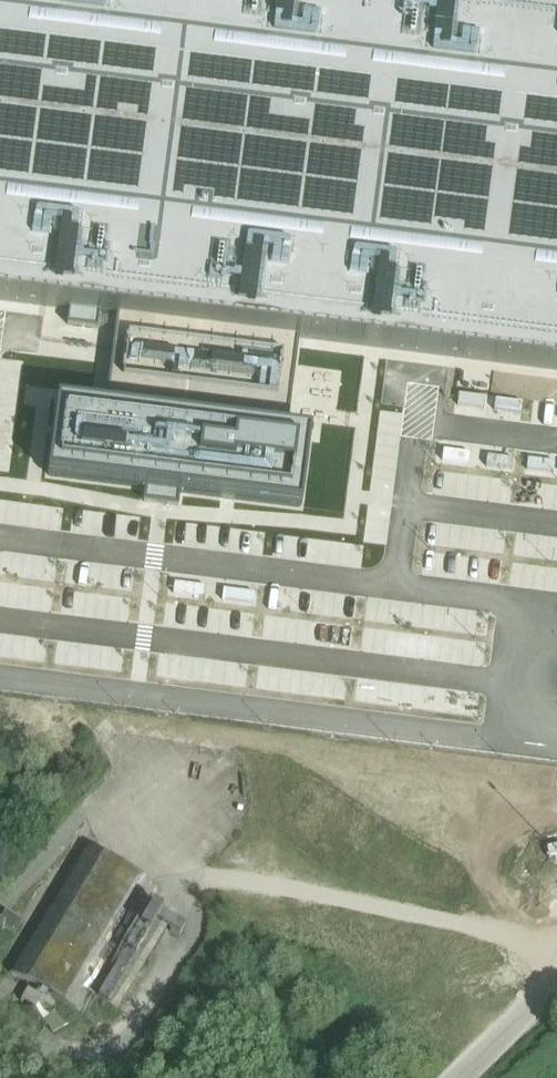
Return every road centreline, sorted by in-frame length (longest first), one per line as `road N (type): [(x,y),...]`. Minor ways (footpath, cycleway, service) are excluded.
road 1 (unclassified): [(556,930),(185,828)]
road 2 (unclassified): [(0,1032),(41,1056),(74,1060),(112,1050),(144,1020),(186,924),(188,892)]
road 3 (unclassified): [(185,828),(95,803),(0,908)]
road 4 (unclassified): [(458,1077),(556,980)]

